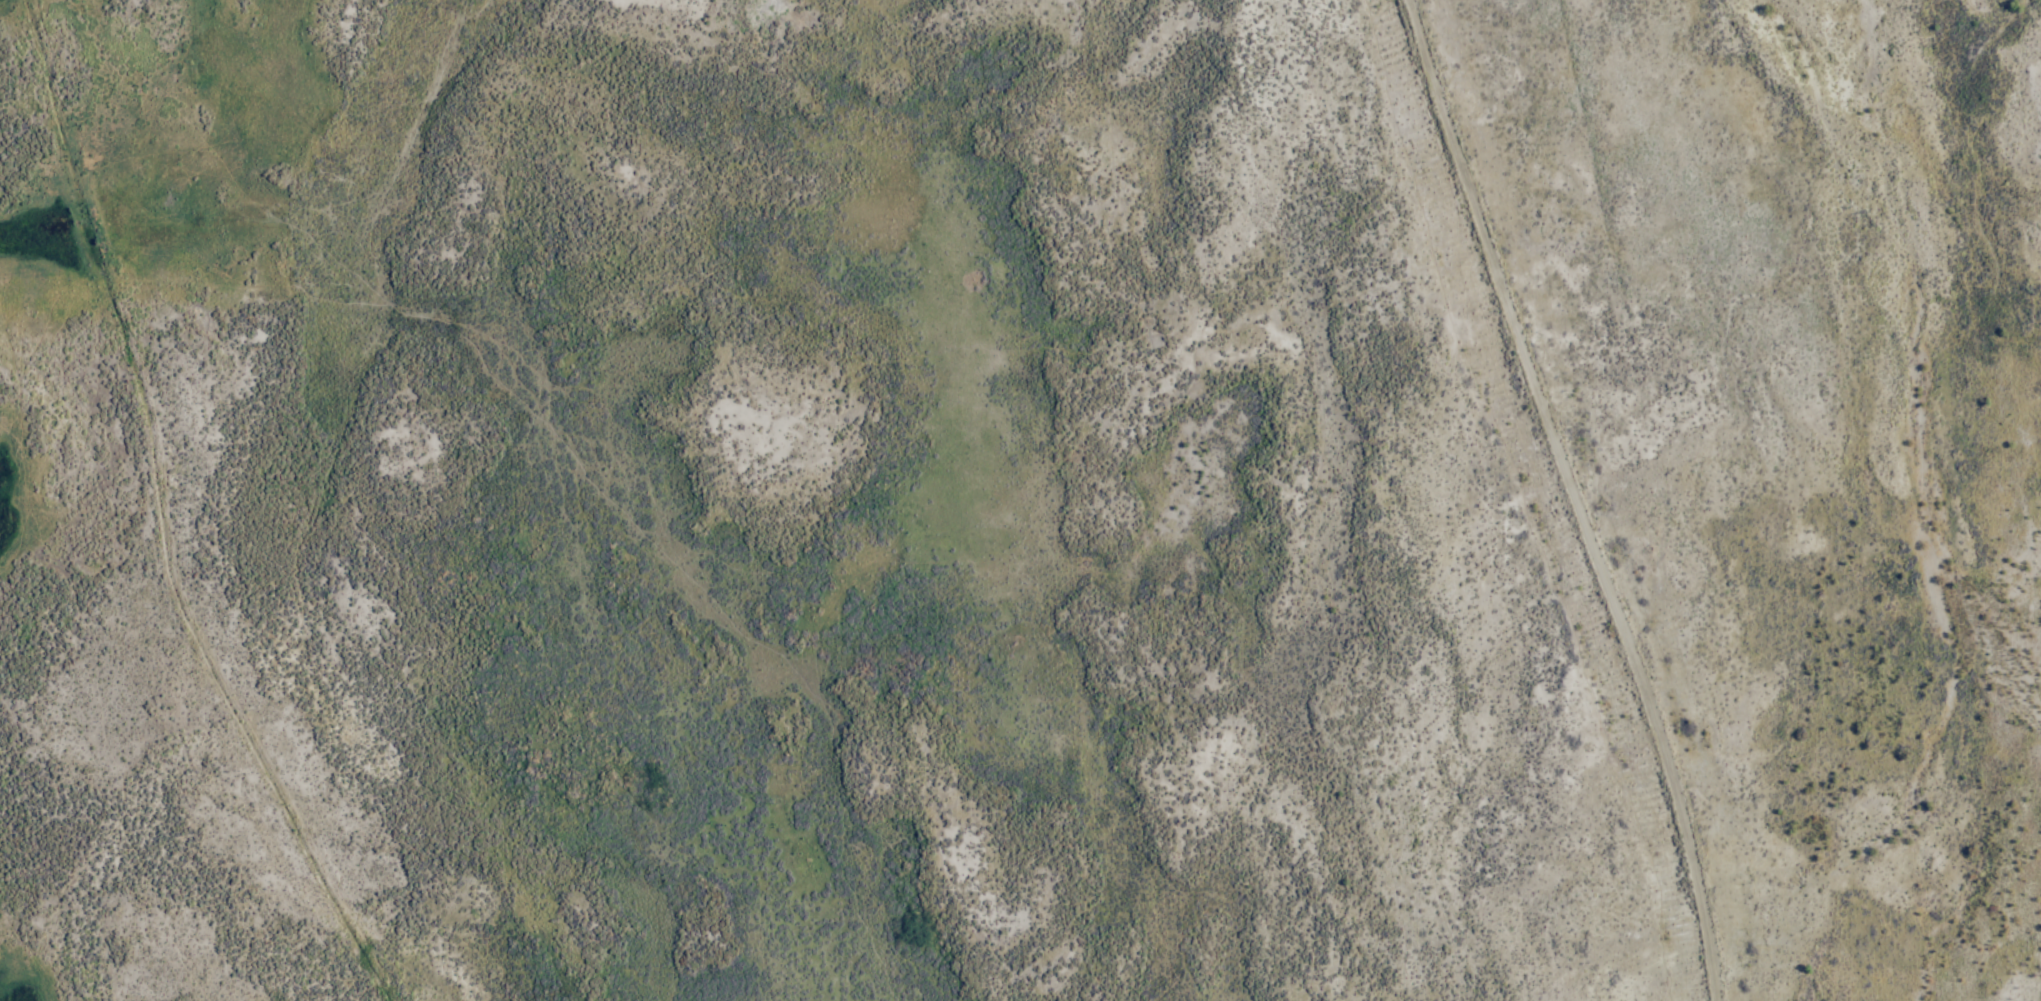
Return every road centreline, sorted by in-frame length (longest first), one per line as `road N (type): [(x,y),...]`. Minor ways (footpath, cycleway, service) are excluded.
road 1 (track): [(1392,0),(1643,738),(1701,1000)]

